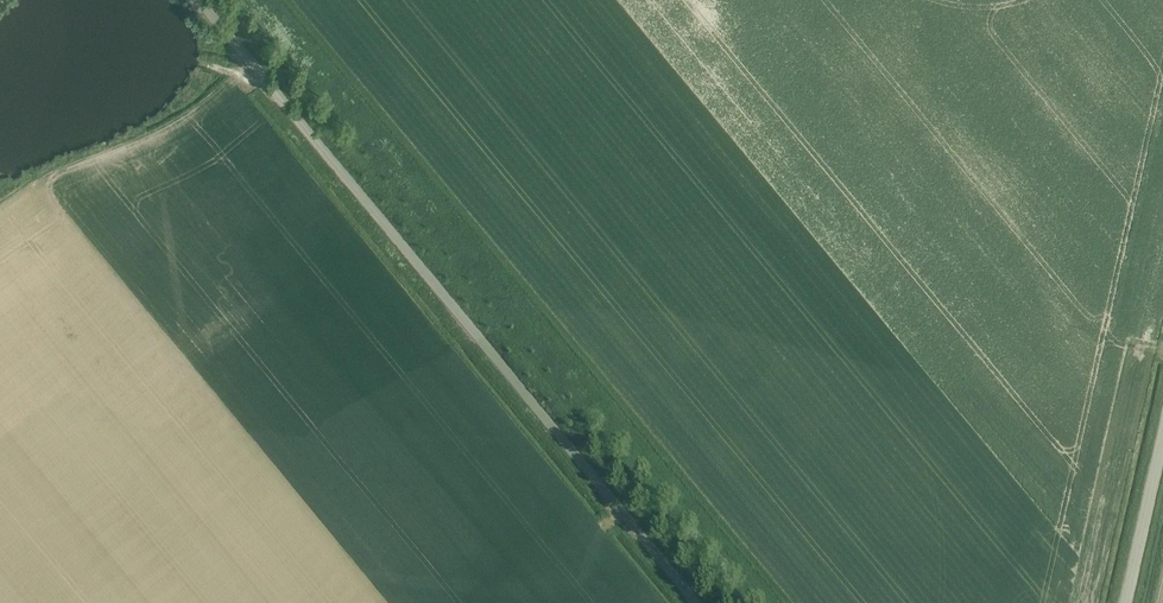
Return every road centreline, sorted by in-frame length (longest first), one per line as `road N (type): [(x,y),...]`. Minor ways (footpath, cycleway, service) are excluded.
road 1 (track): [(261,0),(761,602)]
road 2 (tertiary): [(697,602),(199,0)]
road 3 (unclassified): [(1123,602),(1162,429)]

